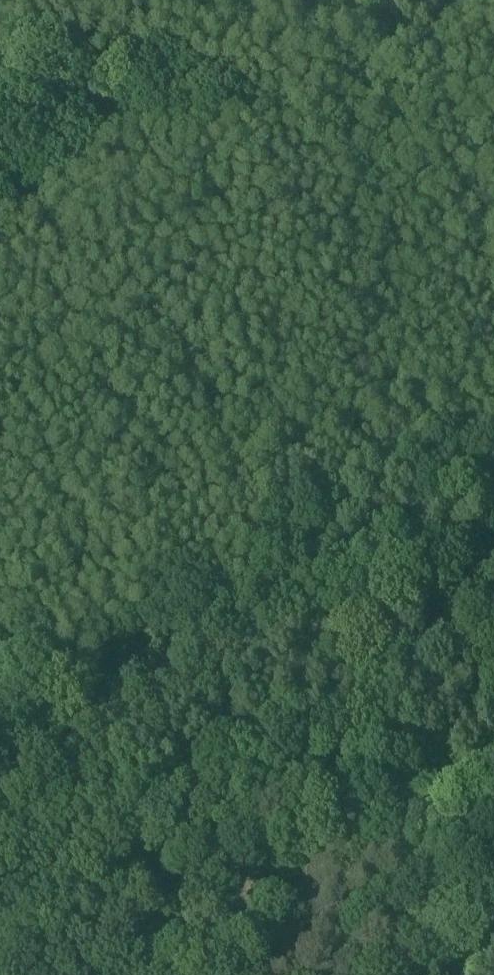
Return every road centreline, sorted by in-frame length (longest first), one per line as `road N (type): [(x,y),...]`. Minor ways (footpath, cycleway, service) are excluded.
road 1 (unclassified): [(0,751),(71,709),(173,668),(425,598),(493,546)]

